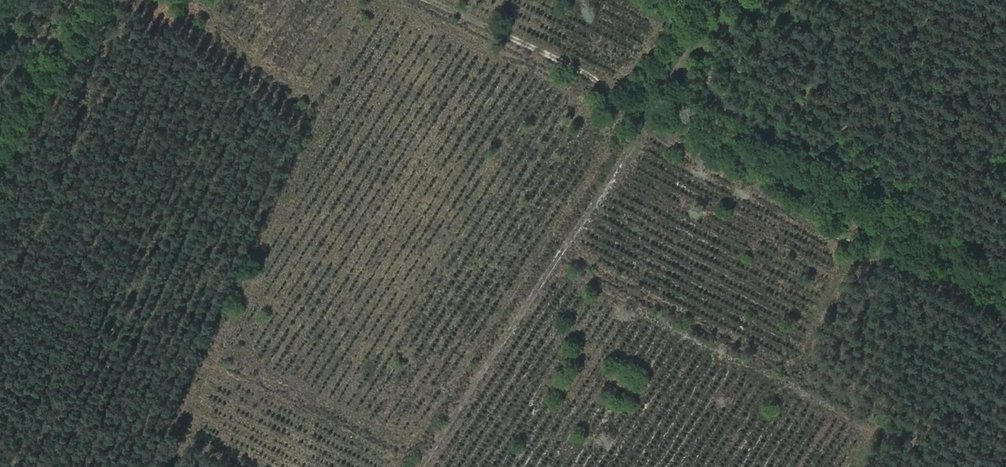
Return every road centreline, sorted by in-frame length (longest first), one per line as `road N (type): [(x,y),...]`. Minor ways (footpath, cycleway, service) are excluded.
road 1 (track): [(723,0),(420,466)]
road 2 (track): [(647,119),(882,252),(1005,305)]
road 3 (track): [(430,0),(655,107)]

